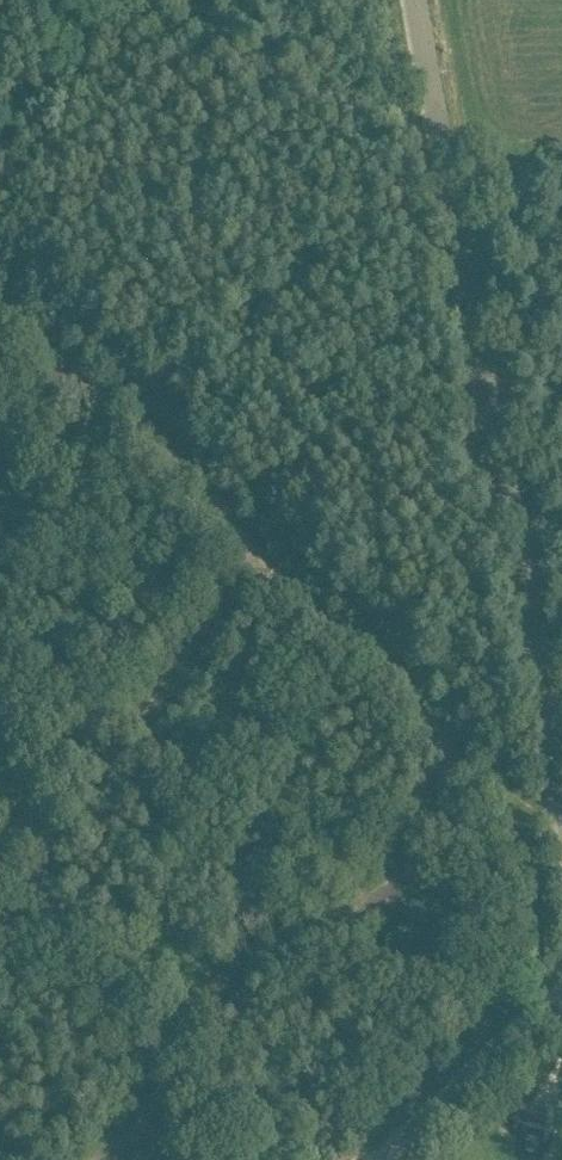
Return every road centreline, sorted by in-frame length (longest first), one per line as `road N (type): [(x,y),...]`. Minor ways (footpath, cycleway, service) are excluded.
road 1 (unclassified): [(561,813),(412,0)]
road 2 (unclassified): [(385,1159),(561,987)]
road 3 (unclassified): [(0,150),(155,0)]

